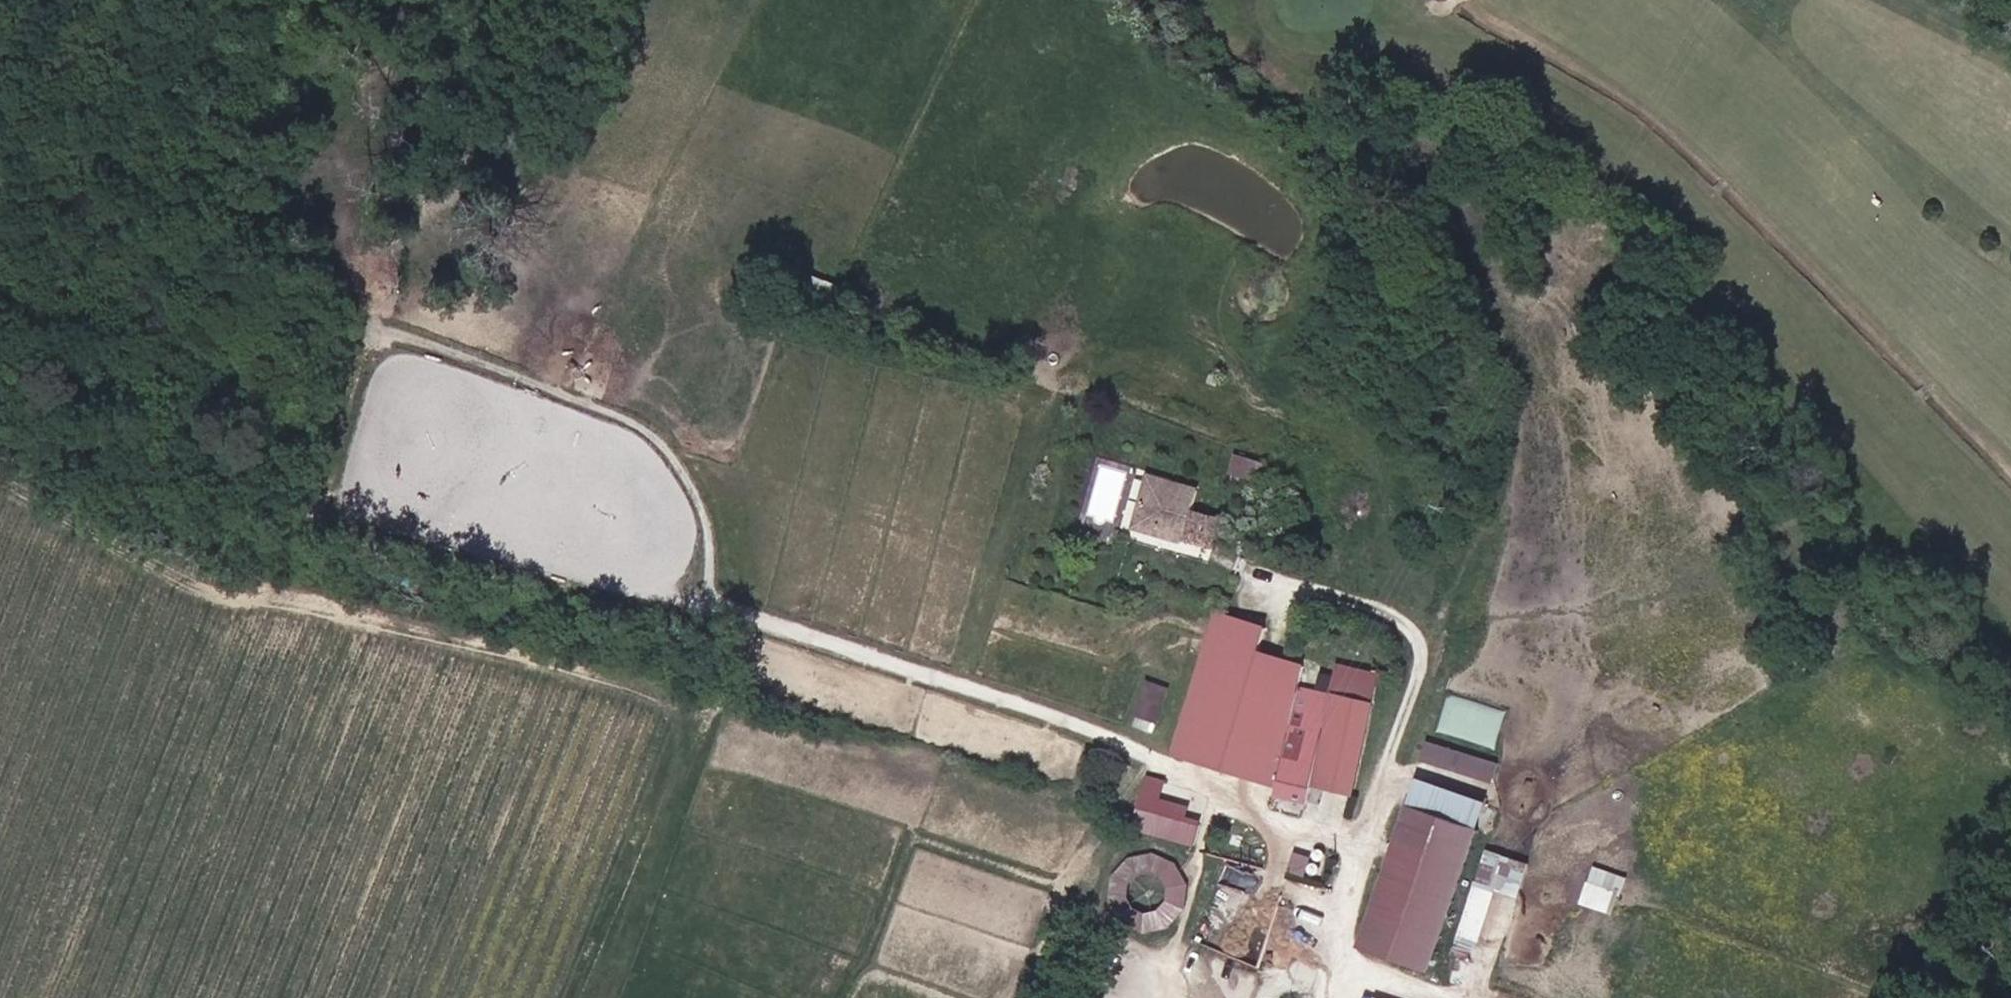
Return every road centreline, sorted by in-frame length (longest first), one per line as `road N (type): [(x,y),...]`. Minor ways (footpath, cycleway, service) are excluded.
road 1 (track): [(1230,804),(1099,733),(721,607),(714,508),(670,437),(401,330)]

